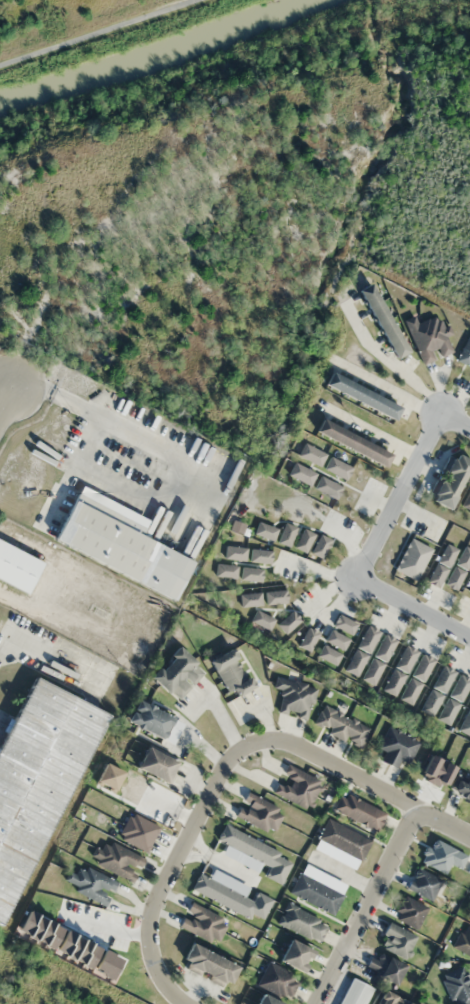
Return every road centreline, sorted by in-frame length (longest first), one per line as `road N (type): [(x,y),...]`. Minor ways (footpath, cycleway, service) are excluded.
road 1 (residential): [(417,807),(295,743),(268,738),(235,750),(151,909),(160,978),(189,1003)]
road 2 (residential): [(469,634),(356,574),(443,411),(469,425)]
road 3 (residential): [(315,1003),(417,807)]

